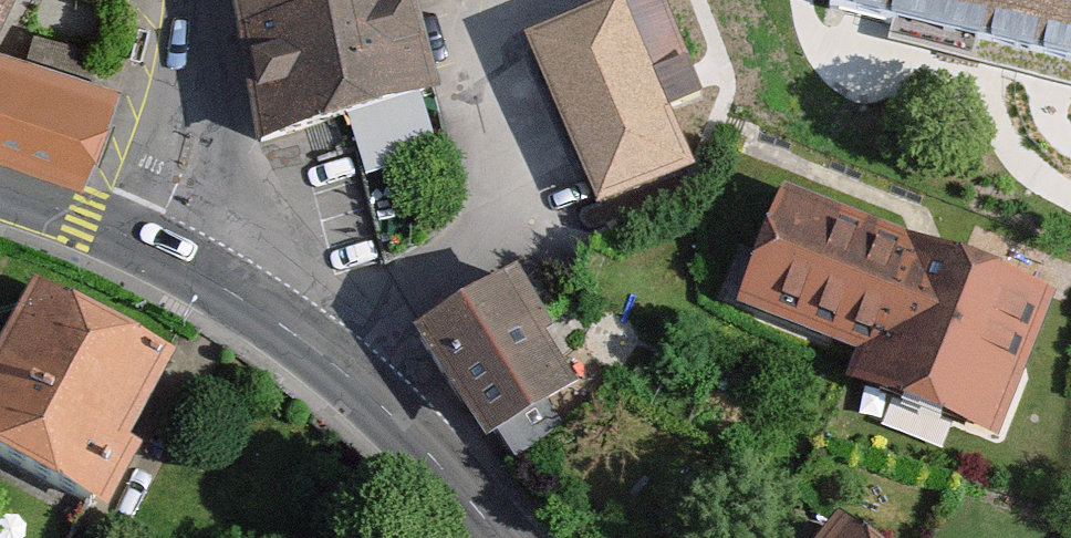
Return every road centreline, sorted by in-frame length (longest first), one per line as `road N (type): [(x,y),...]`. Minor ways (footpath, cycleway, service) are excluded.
road 1 (secondary): [(197,271),(431,445),(513,537)]
road 2 (residential): [(197,271),(187,0)]
road 3 (secondary): [(0,195),(197,271)]

